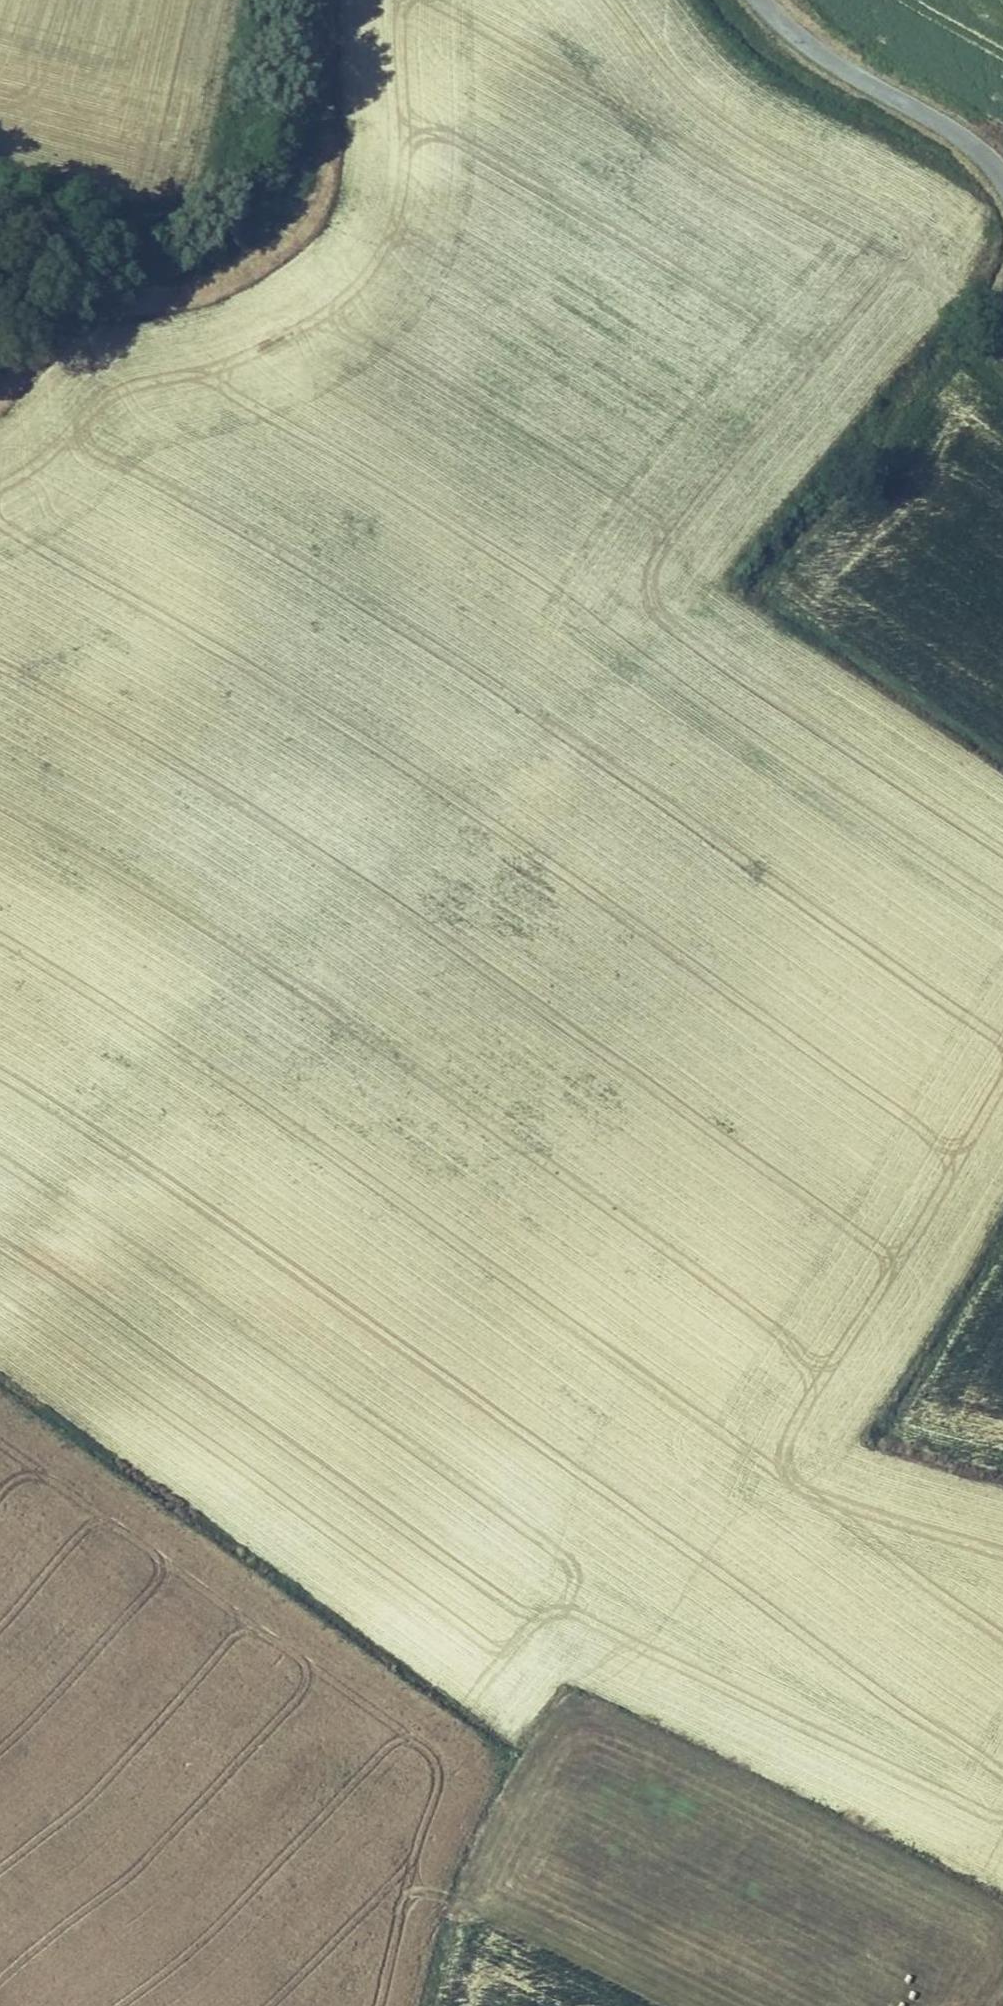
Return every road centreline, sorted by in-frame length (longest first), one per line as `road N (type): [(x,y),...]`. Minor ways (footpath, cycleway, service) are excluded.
road 1 (unclassified): [(762,0),(837,68),(952,134),(1002,180)]
road 2 (track): [(453,1909),(660,2005)]

